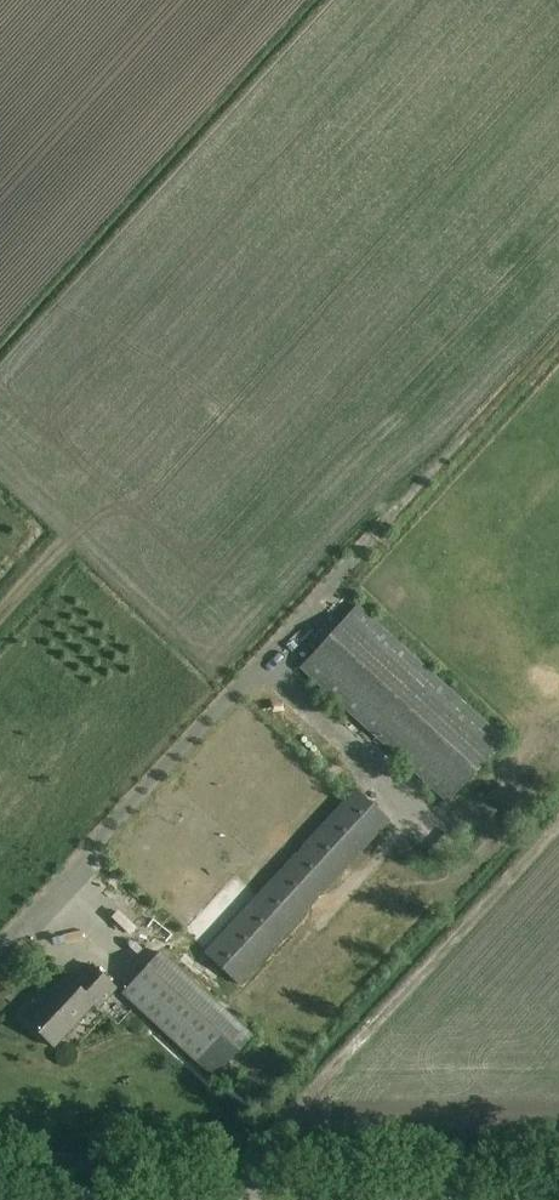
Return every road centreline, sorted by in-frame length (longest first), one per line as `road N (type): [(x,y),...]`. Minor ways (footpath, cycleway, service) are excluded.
road 1 (track): [(0,622),(70,546),(230,697),(558,335)]

